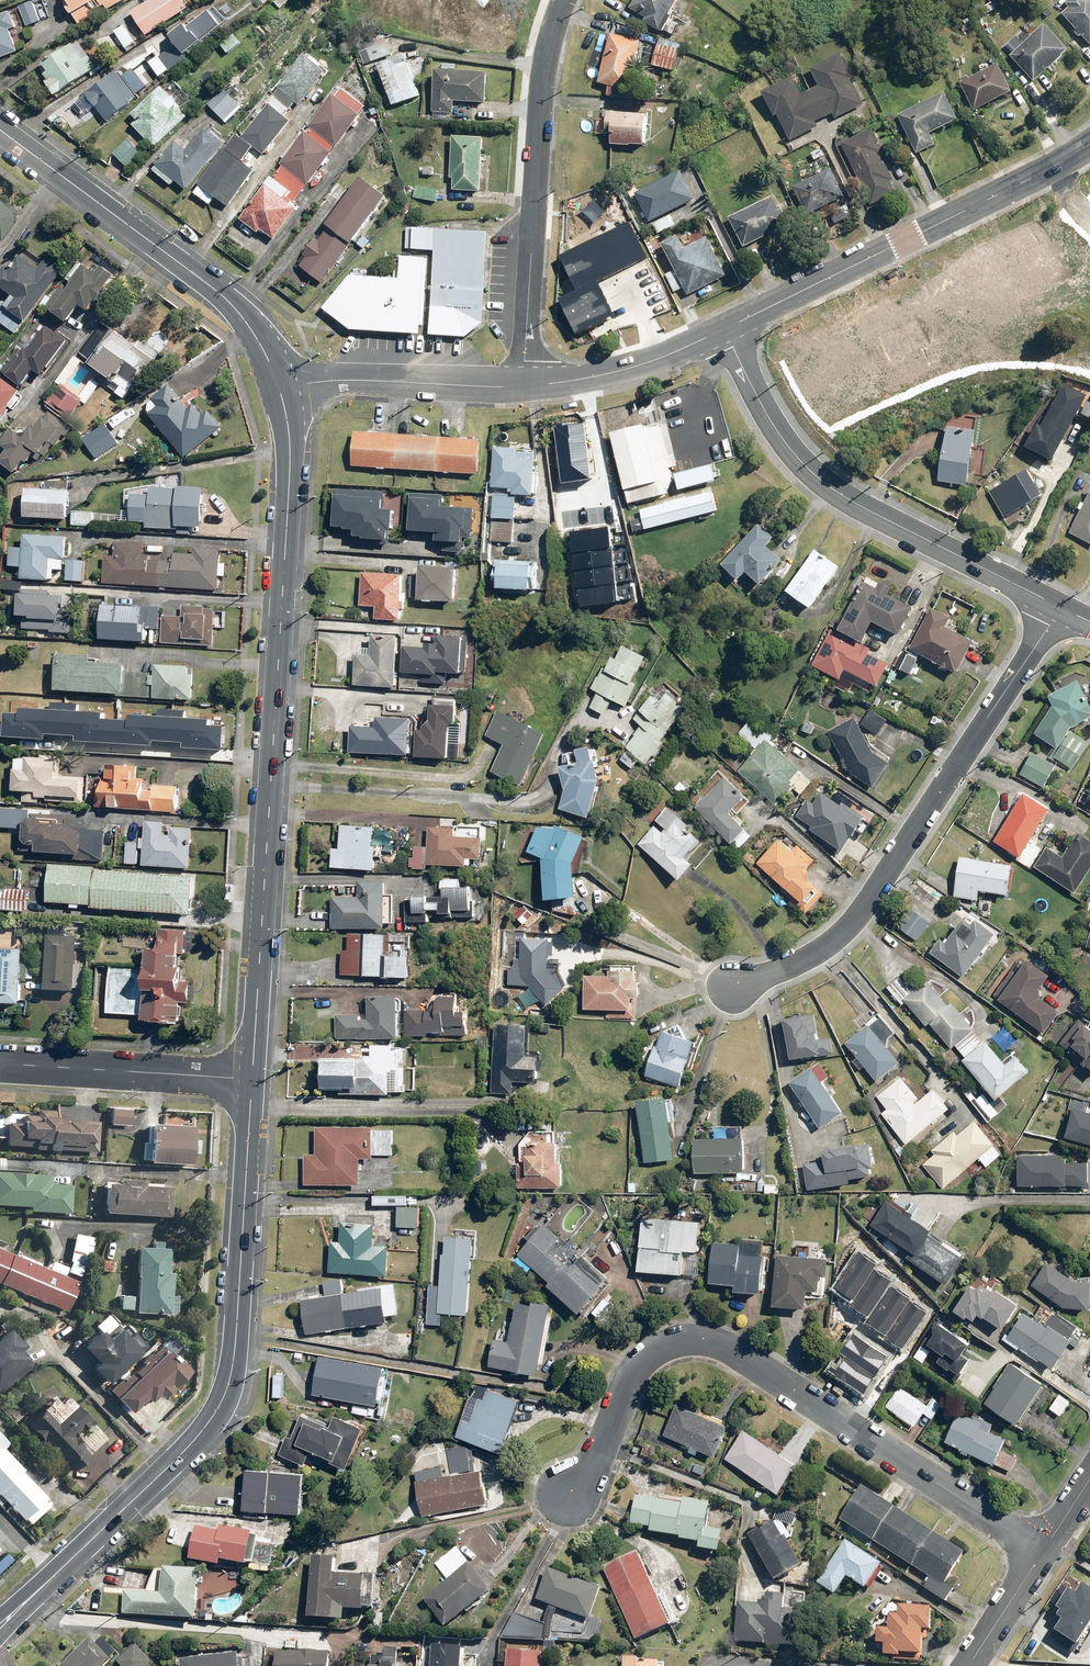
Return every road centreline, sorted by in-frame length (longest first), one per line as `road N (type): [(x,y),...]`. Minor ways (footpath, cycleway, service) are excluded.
road 1 (secondary): [(253,1079),(291,468),(283,390)]
road 2 (residential): [(1043,1551),(708,1340),(656,1353),(602,1461),(572,1495)]
road 3 (secondary): [(57,1573),(168,1468),(226,1390),(253,1079)]
road 4 (residential): [(1062,608),(854,919),(832,942),(738,986)]
road 5 (residential): [(726,329),(775,426),(807,468),(869,511),(1062,608)]
road 6 (tertiary): [(726,329),(1089,140)]
road 7 (secondary): [(283,390),(263,340),(233,305),(0,130)]
road 8 (residential): [(565,0),(546,54),(523,386)]
road 9 (residential): [(0,1063),(253,1079)]
road 10 (tertiary): [(283,390),(350,380),(523,386)]
road 11 (tertiary): [(523,386),(634,367),(726,329)]
road 12 (residential): [(969,1665),(1043,1551)]

